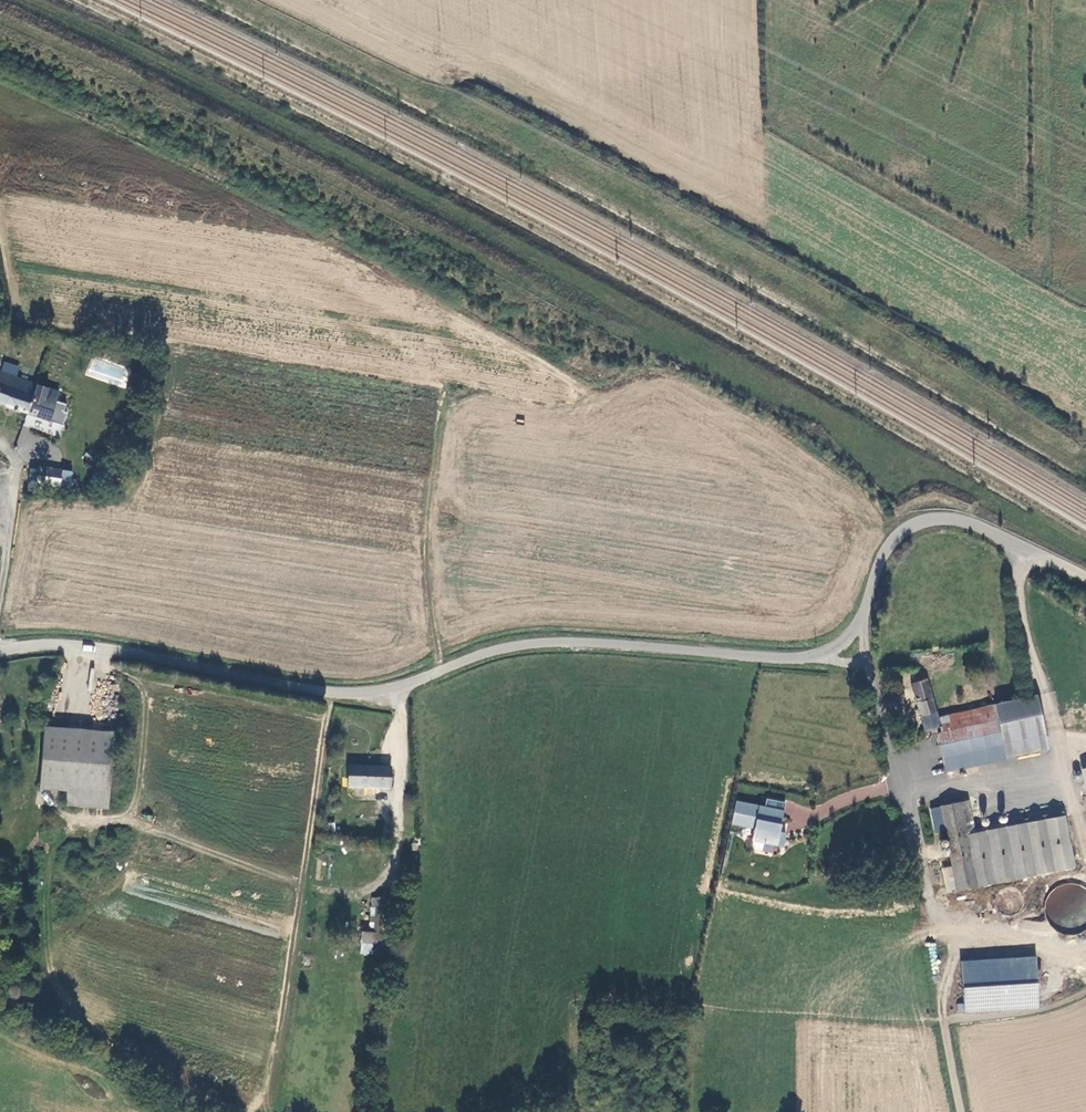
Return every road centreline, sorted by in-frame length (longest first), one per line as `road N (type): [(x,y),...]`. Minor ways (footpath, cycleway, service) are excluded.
road 1 (track): [(33,0),(713,346),(1085,552)]
road 2 (track): [(1085,453),(1076,464),(842,319),(478,116),(239,0)]
road 3 (tertiary): [(858,622),(814,654),(788,657),(521,641),(382,691),(115,649),(0,649)]
road 4 (track): [(713,346),(606,326),(0,16)]
road 5 (track): [(858,622),(973,1111)]
road 6 (unclassified): [(1085,577),(962,521),(911,523),(880,561),(858,622)]

